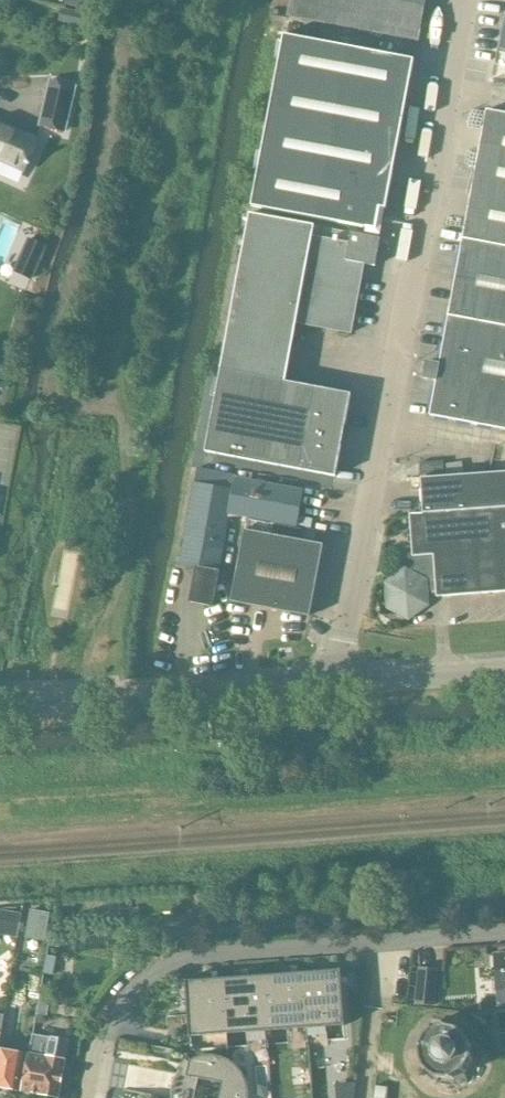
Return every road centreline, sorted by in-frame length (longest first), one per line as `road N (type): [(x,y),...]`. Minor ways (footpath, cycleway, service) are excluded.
road 1 (unclassified): [(333,684),(462,0)]
road 2 (residential): [(88,1097),(96,1051),(117,1009),(151,973),(185,962),(384,944)]
road 3 (unclassified): [(0,704),(333,684)]
road 4 (unclassified): [(333,684),(504,670)]
road 5 (residential): [(384,944),(365,1097)]
road 6 (residential): [(384,944),(504,934)]

